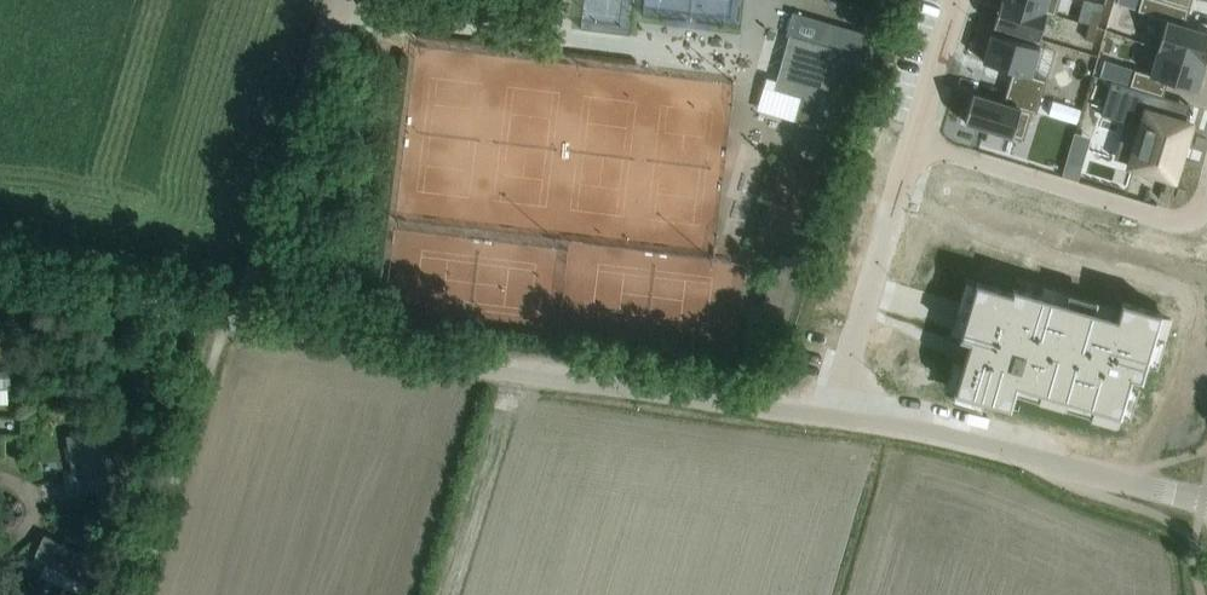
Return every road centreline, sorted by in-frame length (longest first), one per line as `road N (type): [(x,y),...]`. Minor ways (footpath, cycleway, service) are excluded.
road 1 (unclassified): [(833,417),(494,370),(227,319)]
road 2 (unclassified): [(227,319),(252,263),(332,0)]
road 3 (residential): [(911,142),(1162,218),(1195,211),(1206,195)]
road 4 (unclassified): [(1117,479),(908,427),(833,417)]
road 5 (track): [(227,319),(138,594)]
road 6 (residential): [(911,142),(833,417)]
road 7 (unclassified): [(227,319),(0,281)]
road 8 (residential): [(955,0),(911,142)]

